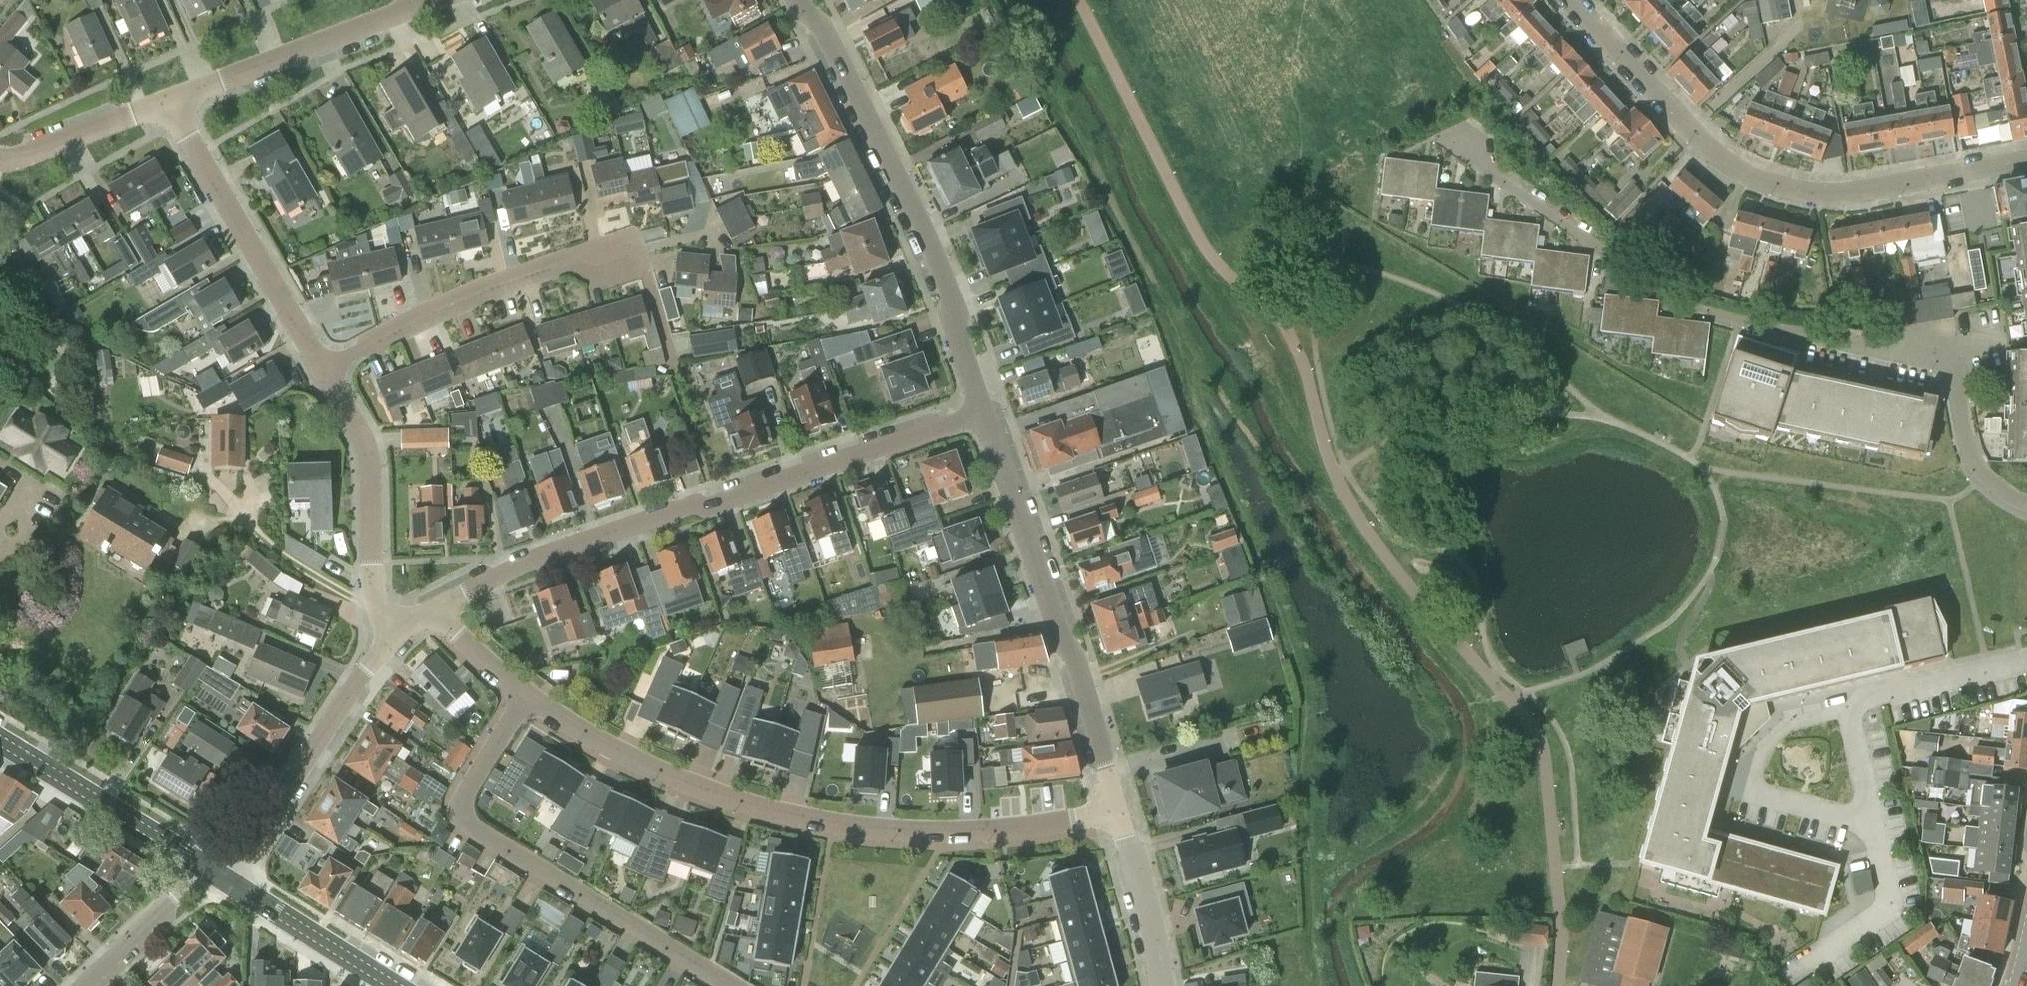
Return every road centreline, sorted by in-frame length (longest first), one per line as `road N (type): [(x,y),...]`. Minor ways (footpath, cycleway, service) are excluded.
road 1 (residential): [(1438,140),(1670,304),(1811,342),(1957,369),(1982,473),(2026,505)]
road 2 (residential): [(1116,811),(951,830),(806,820),(724,800),(649,769),(530,699)]
road 3 (residential): [(435,615),(493,580),(987,411)]
road 4 (residential): [(2026,163),(1852,195),(1800,193),(1745,177),(1574,0)]
road 5 (residential): [(1790,973),(1888,910),(1848,695),(2026,655)]
road 6 (residential): [(733,985),(464,820),(468,784),(530,699)]
road 7 (residential): [(987,411),(926,231),(808,0)]
road 8 (residential): [(1116,811),(987,411)]
road 9 (residential): [(324,371),(467,294),(629,240)]
road 10 (residential): [(324,371),(170,102)]
road 11 (residential): [(382,653),(363,436),(324,371)]
road 12 (residential): [(231,876),(382,653)]
road 13 (residential): [(420,8),(170,102)]
road 14 (secondary): [(209,862),(0,737)]
road 15 (secondary): [(405,985),(231,876)]
road 16 (residential): [(1162,985),(1116,811)]
road 17 (residential): [(170,102),(0,159)]
road 18 (residential): [(87,985),(209,862)]
road 19 (residential): [(530,699),(435,615)]

